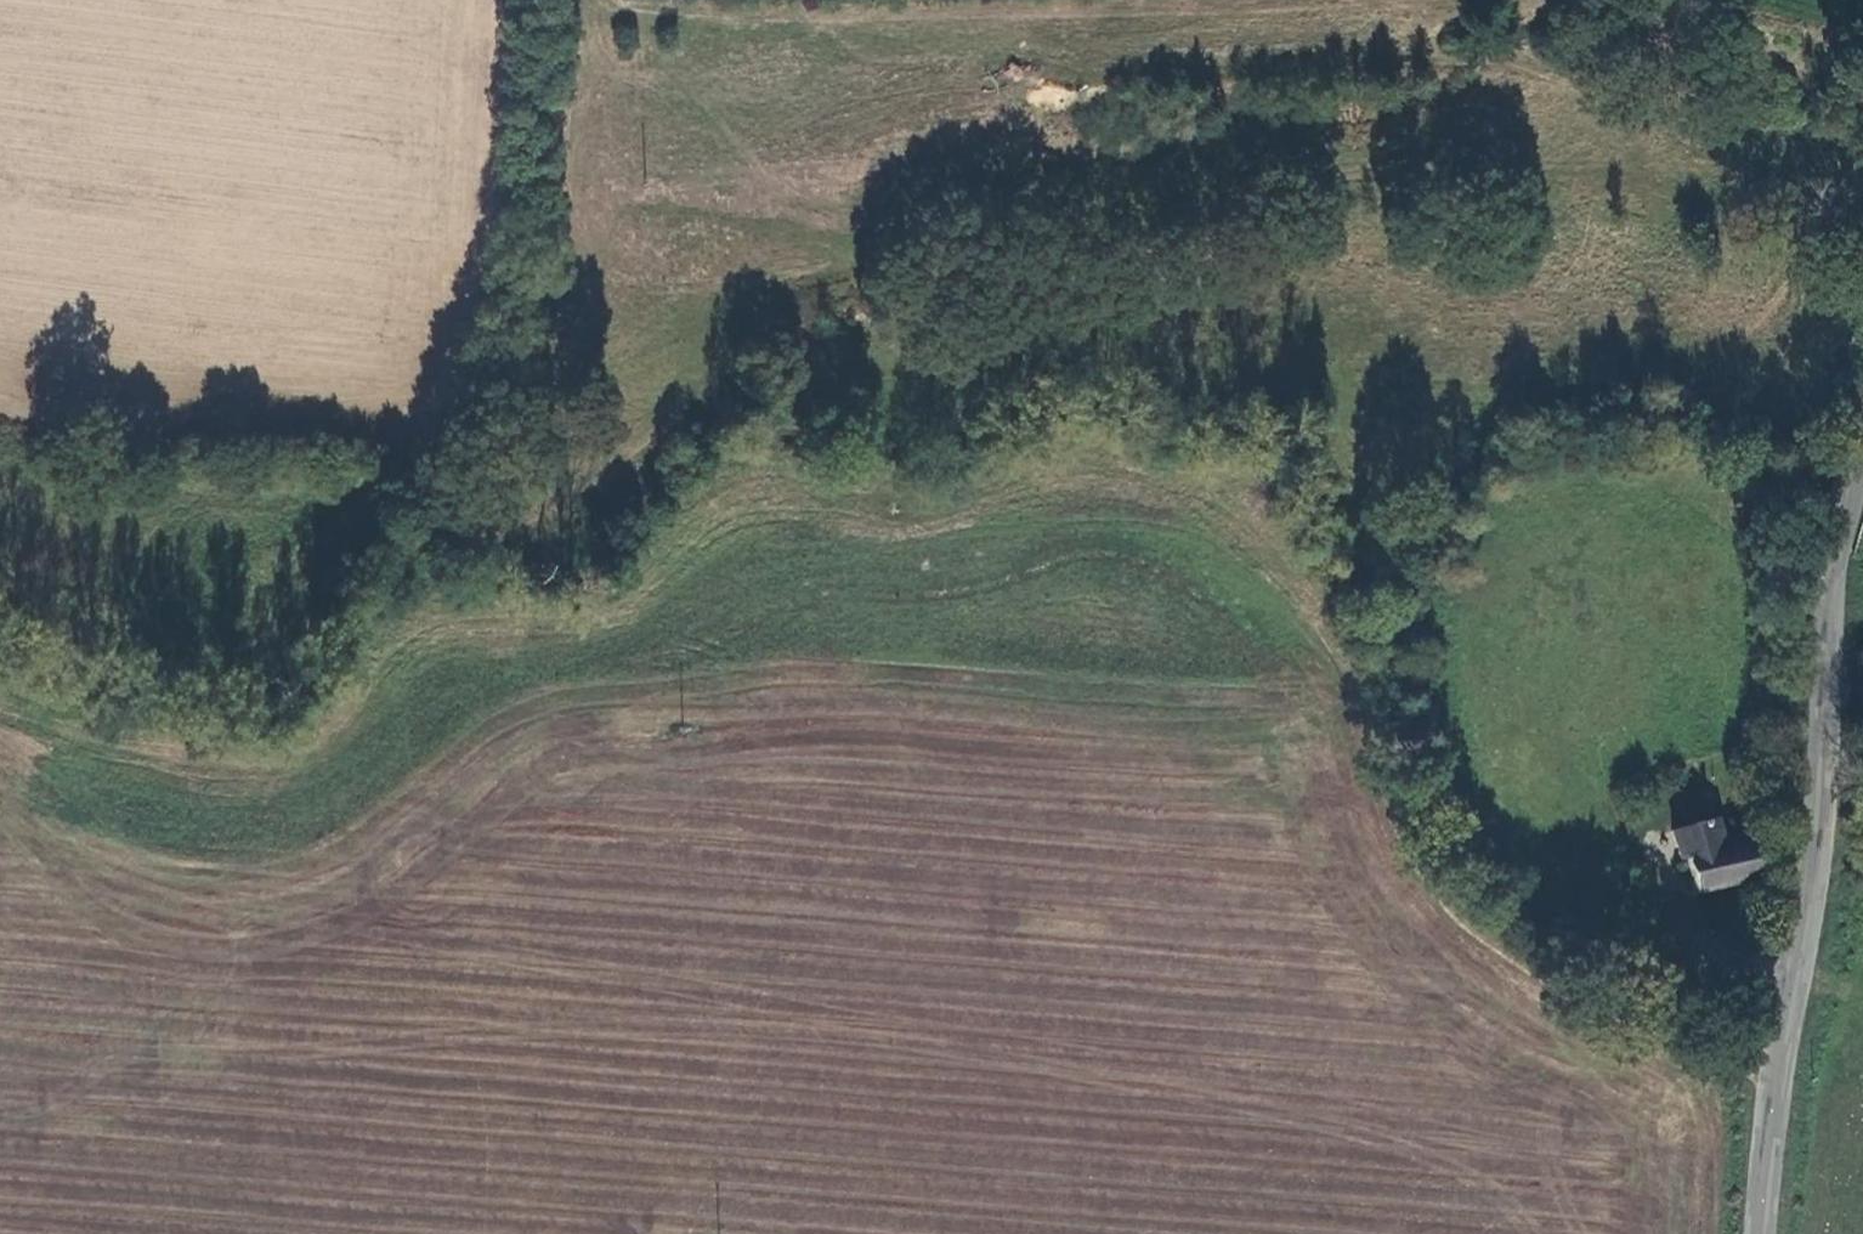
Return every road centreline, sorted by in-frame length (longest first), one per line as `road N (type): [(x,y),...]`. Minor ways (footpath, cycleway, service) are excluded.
road 1 (tertiary): [(1763,1233),(1808,908),(1833,555),(1862,438)]
road 2 (track): [(549,384),(583,154),(593,0)]

